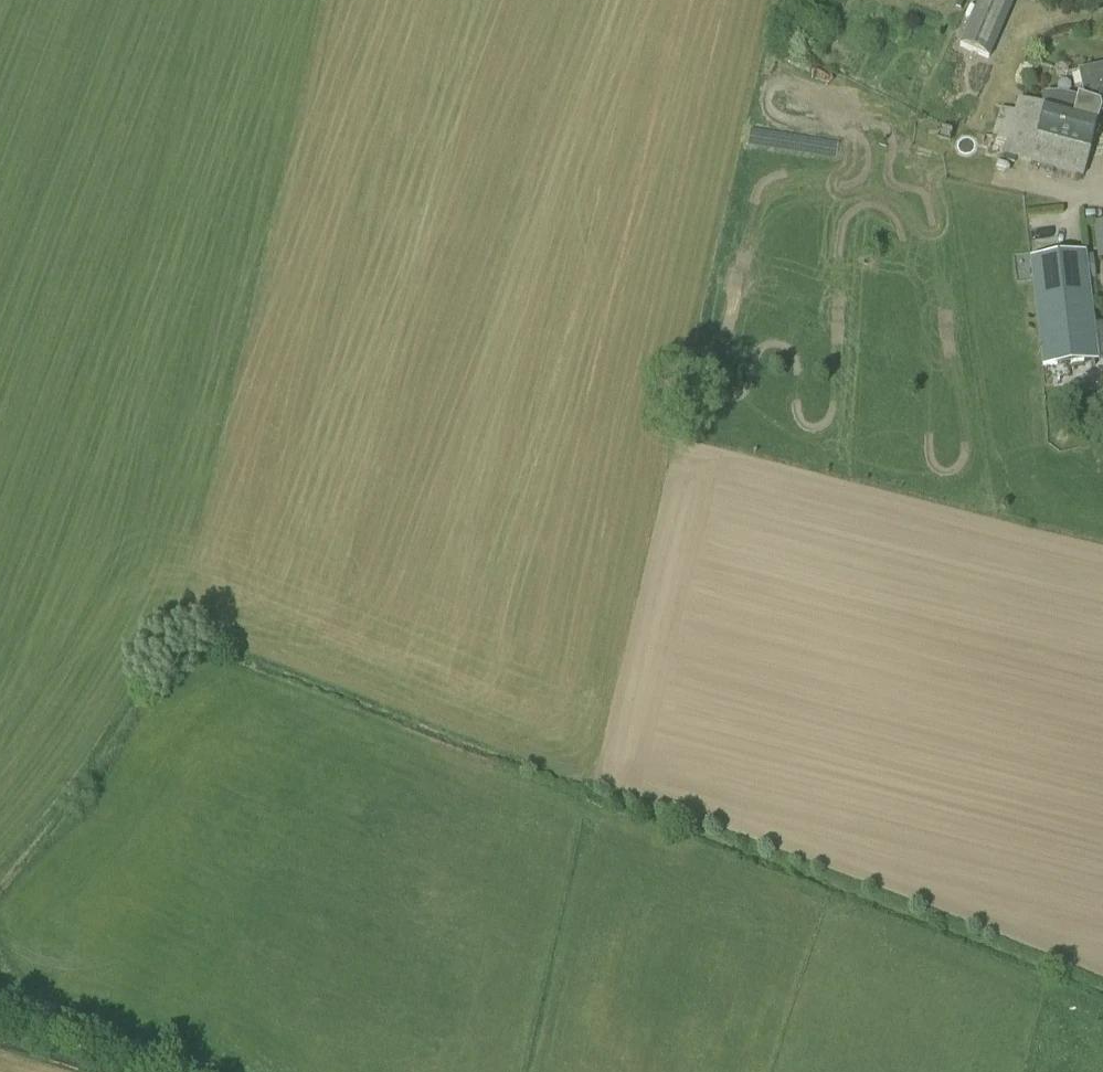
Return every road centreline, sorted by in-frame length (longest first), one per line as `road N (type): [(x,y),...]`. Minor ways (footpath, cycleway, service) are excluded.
road 1 (unclassified): [(176,1071),(0,1013)]

